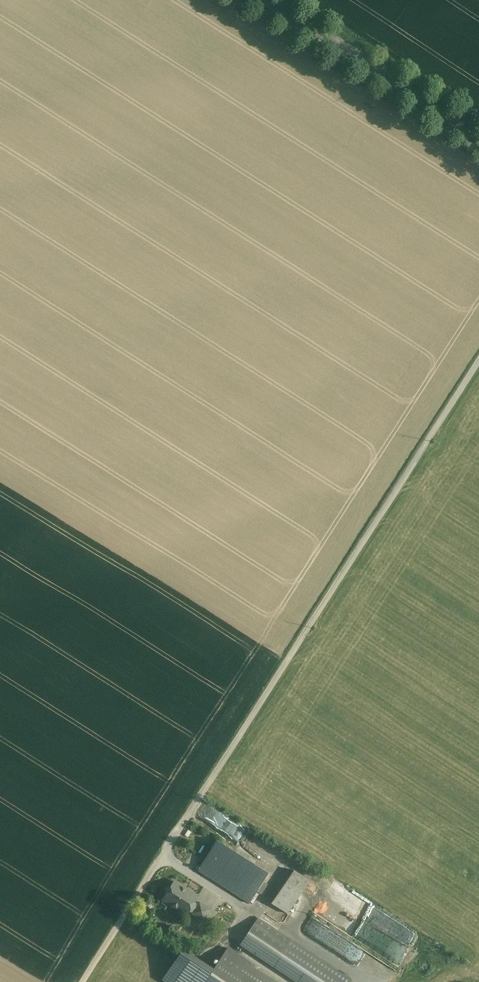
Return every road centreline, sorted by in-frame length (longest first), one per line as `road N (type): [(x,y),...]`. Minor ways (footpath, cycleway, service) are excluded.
road 1 (unclassified): [(82,981),(478,362)]
road 2 (secondary): [(478,135),(269,0)]

